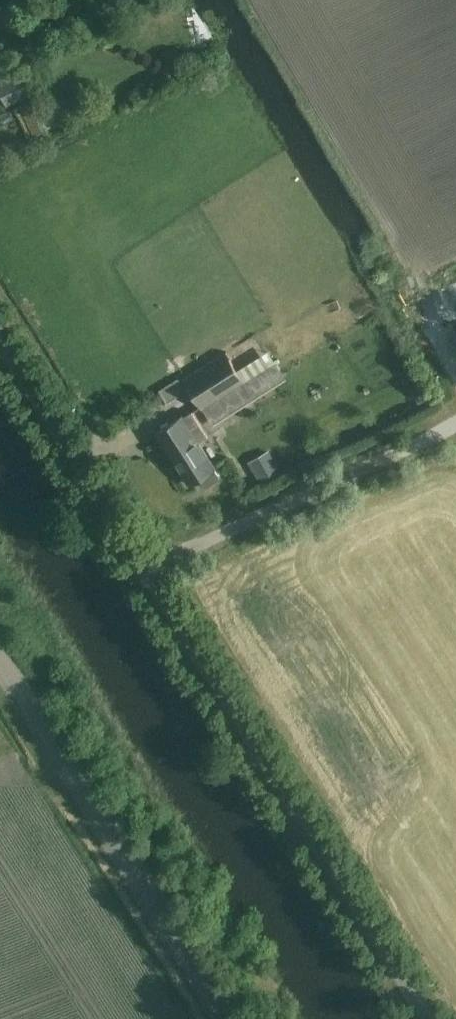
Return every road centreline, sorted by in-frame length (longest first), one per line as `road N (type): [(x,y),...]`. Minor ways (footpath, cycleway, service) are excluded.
road 1 (unclassified): [(428,1018),(0,339)]
road 2 (unclassified): [(229,1018),(0,661)]

